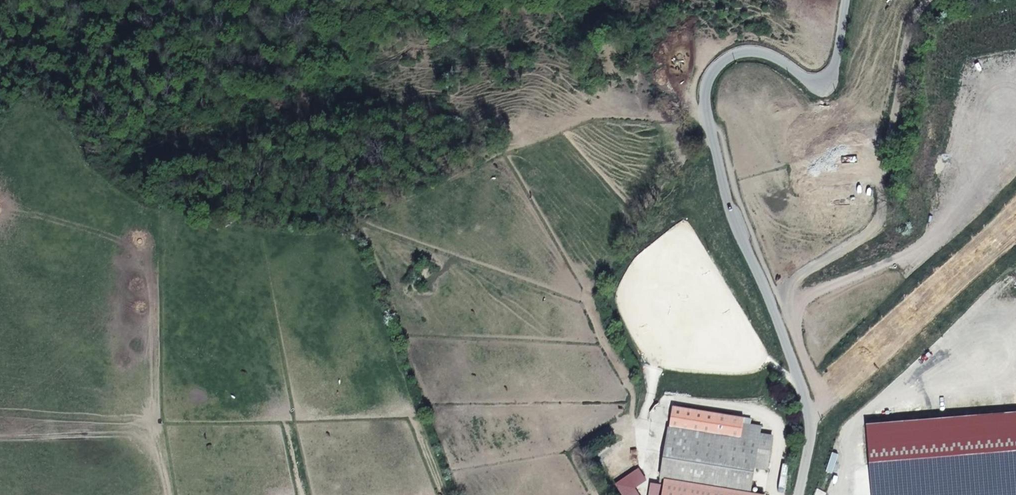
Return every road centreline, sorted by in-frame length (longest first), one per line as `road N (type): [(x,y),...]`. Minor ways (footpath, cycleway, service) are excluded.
road 1 (unclassified): [(844,0),(837,55),(824,82),(770,53),(751,52),(718,68),(708,99),(734,224),(810,411),(799,494)]

